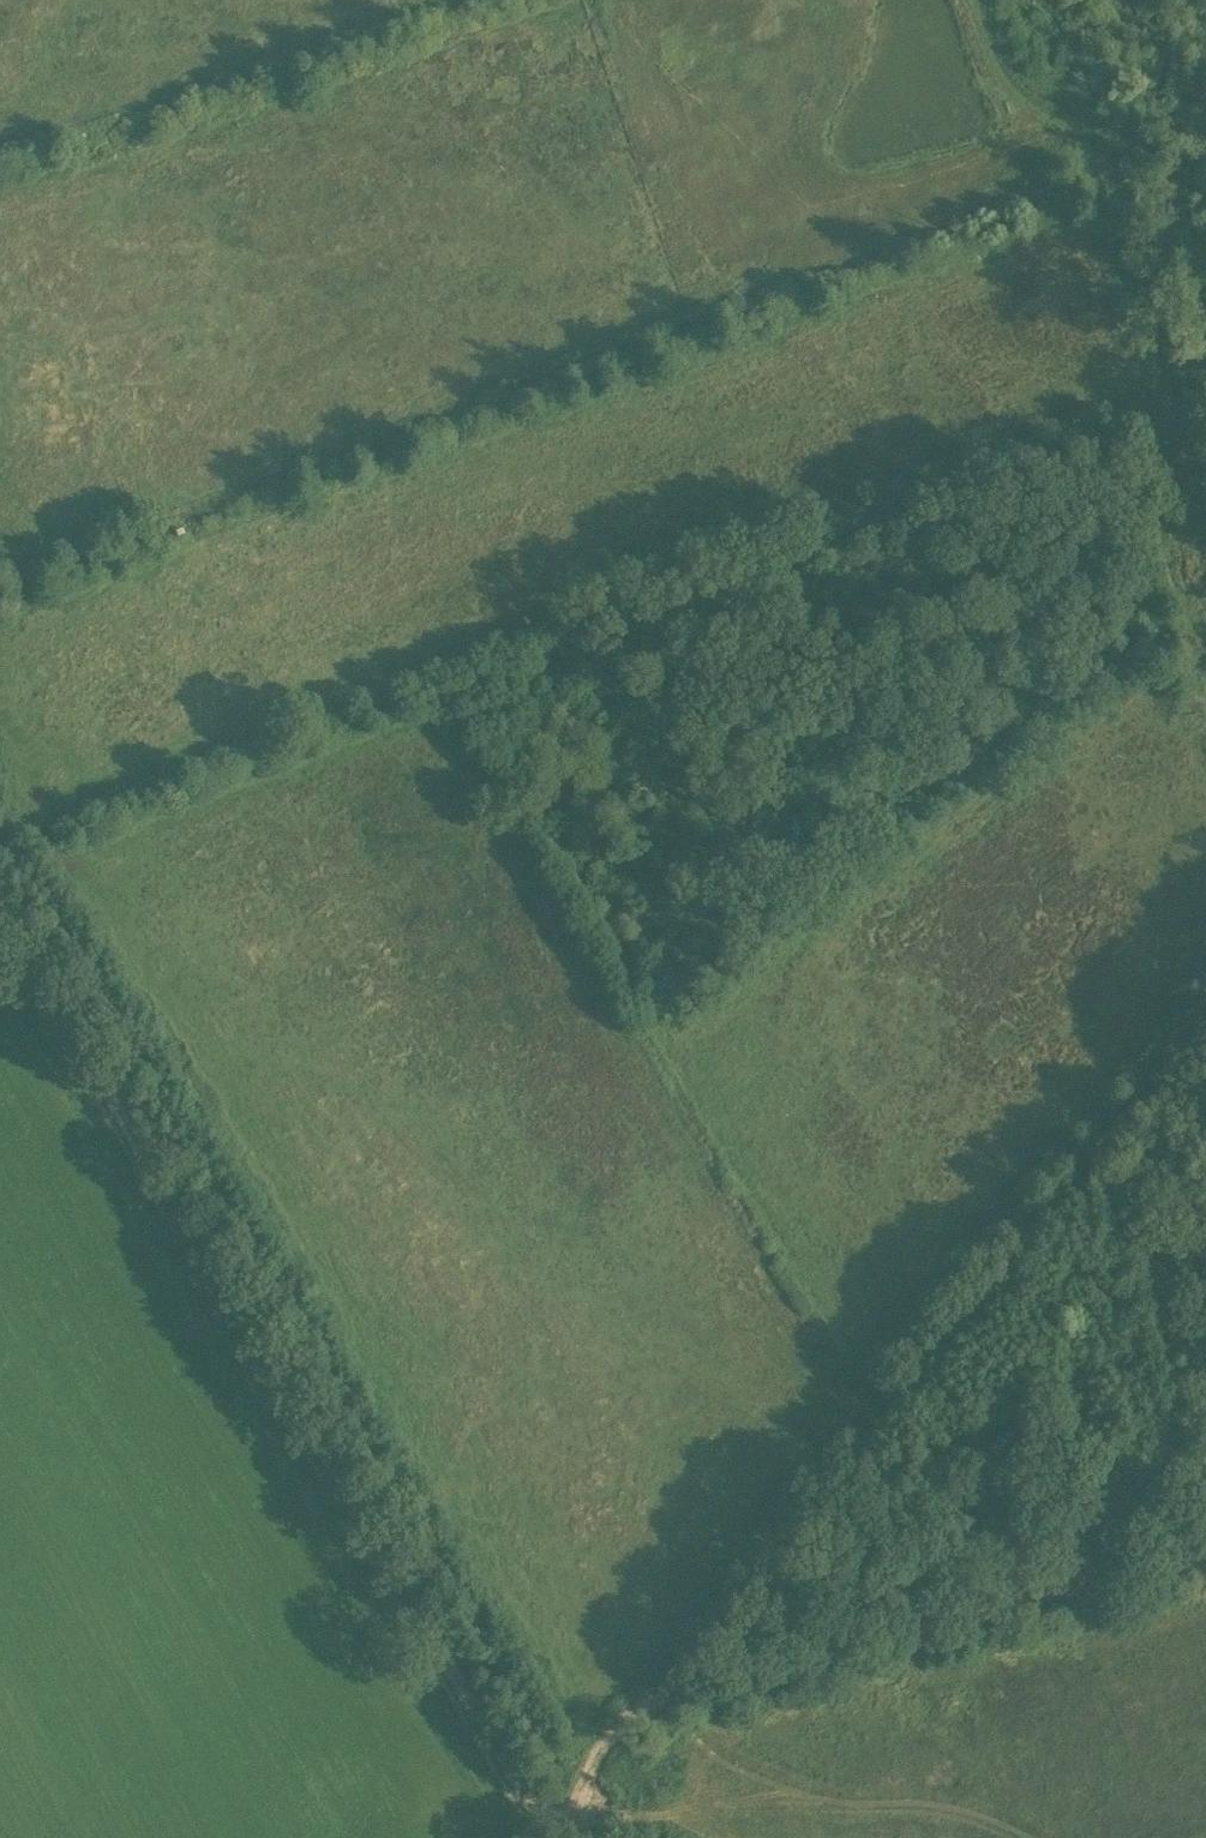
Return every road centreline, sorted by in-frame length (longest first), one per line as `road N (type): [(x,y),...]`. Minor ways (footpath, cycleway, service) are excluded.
road 1 (track): [(549,1822),(0,908)]

